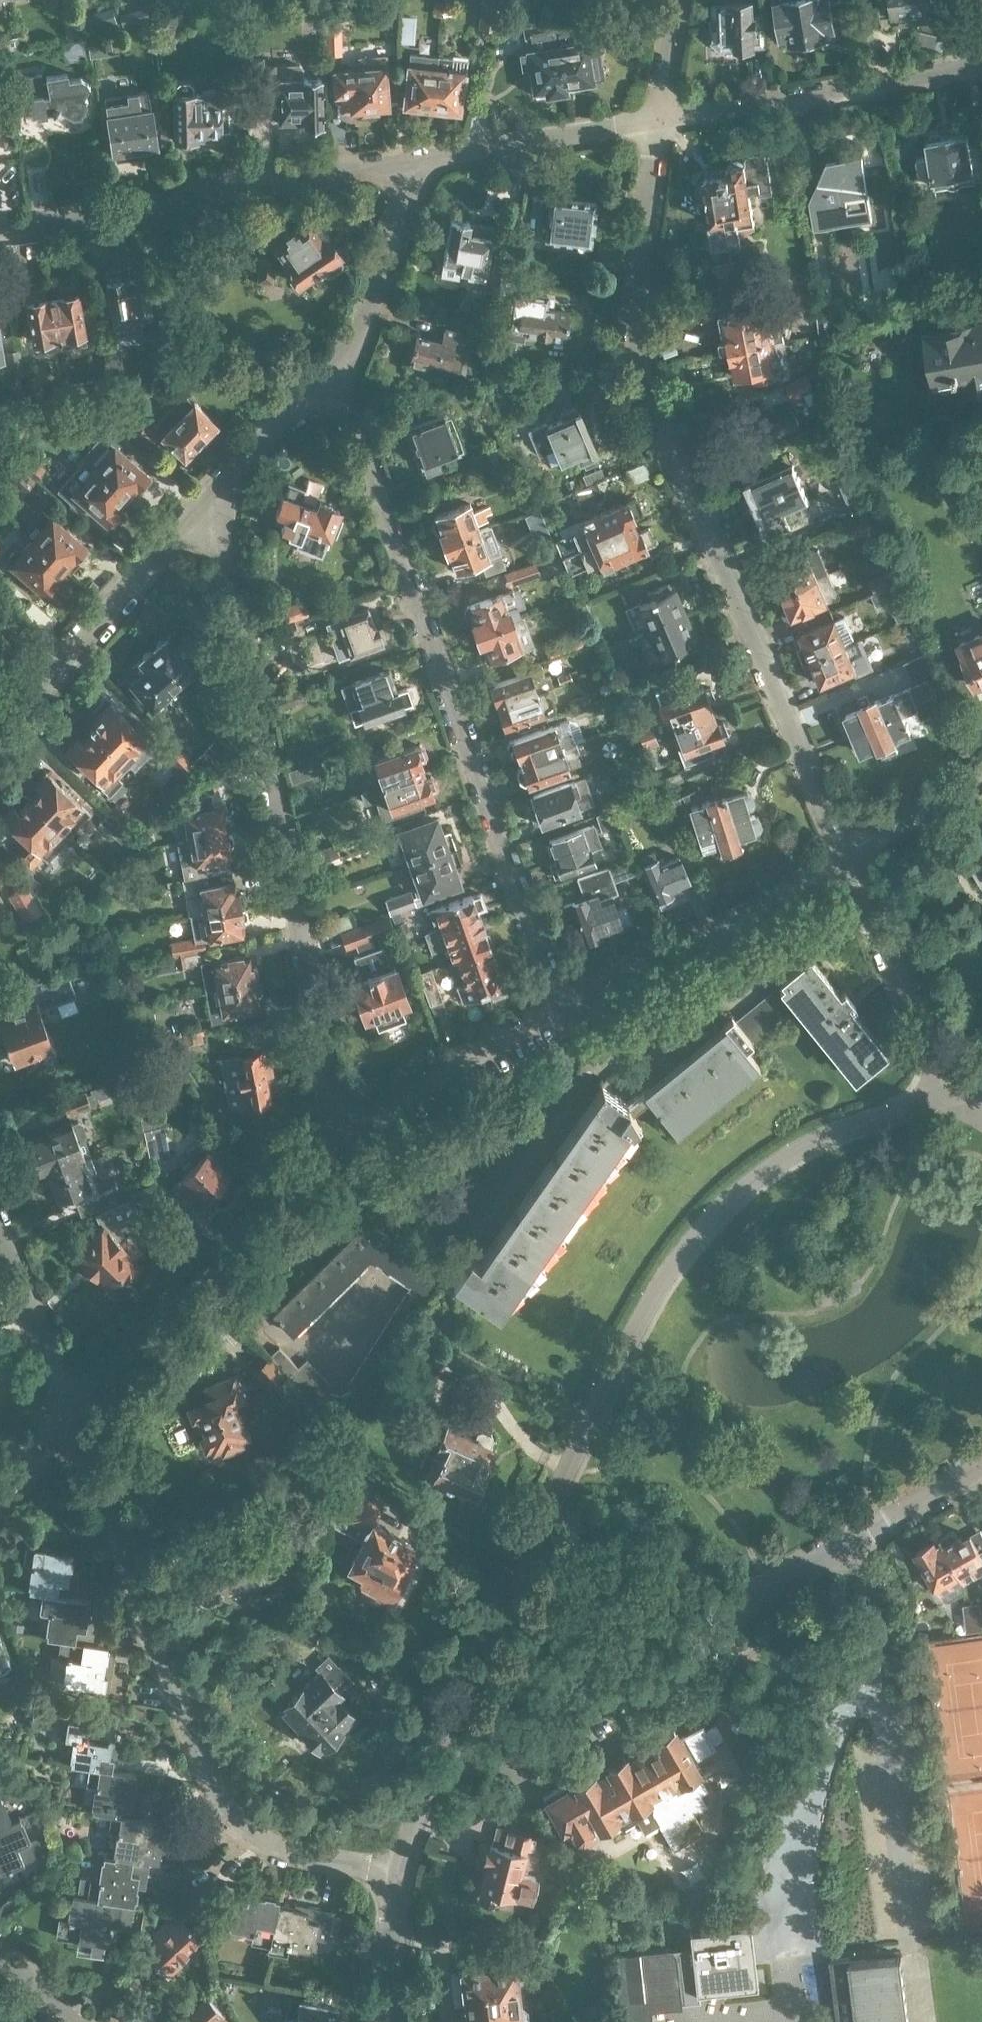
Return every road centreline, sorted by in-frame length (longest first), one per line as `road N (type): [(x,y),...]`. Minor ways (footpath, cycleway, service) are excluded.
road 1 (residential): [(446,1740),(519,1568),(679,1254),(785,1157),(936,1089)]
road 2 (residential): [(844,854),(638,377),(624,324),(661,115)]
road 3 (residential): [(561,1006),(332,369)]
road 4 (residential): [(342,1128),(217,547),(197,520)]
road 5 (residential): [(446,1740),(498,1749),(981,1466)]
road 6 (residential): [(392,1873),(270,1847),(241,1829),(211,1784),(132,1574)]
road 7 (residential): [(406,163),(0,231)]
road 8 (residential): [(304,1168),(436,1258),(455,1245),(586,1058)]
road 9 (residential): [(586,1058),(630,1085),(804,944),(865,908)]
road 10 (residential): [(65,1404),(304,1168)]
road 11 (residential): [(981,67),(661,115)]
road 12 (residential): [(561,1006),(844,854)]
road 13 (residential): [(0,725),(197,520)]
road 14 (residential): [(661,115),(406,163)]
road 15 (residential): [(342,1128),(561,1006)]
road 16 (residential): [(332,369),(363,322),(395,246),(406,163)]
road 17 (residential): [(197,520),(332,369)]
road 18 (residential): [(132,1574),(274,1515),(298,1476)]
road 19 (residential): [(936,1089),(925,1032),(865,908)]
road 20 (residential): [(132,1574),(65,1404)]
road 21 (residential): [(65,1404),(0,1236)]
road 22 (residential): [(844,854),(981,778)]
road 23 (residential): [(390,2021),(392,1873)]
road 24 (residential): [(392,1873),(446,1740)]

